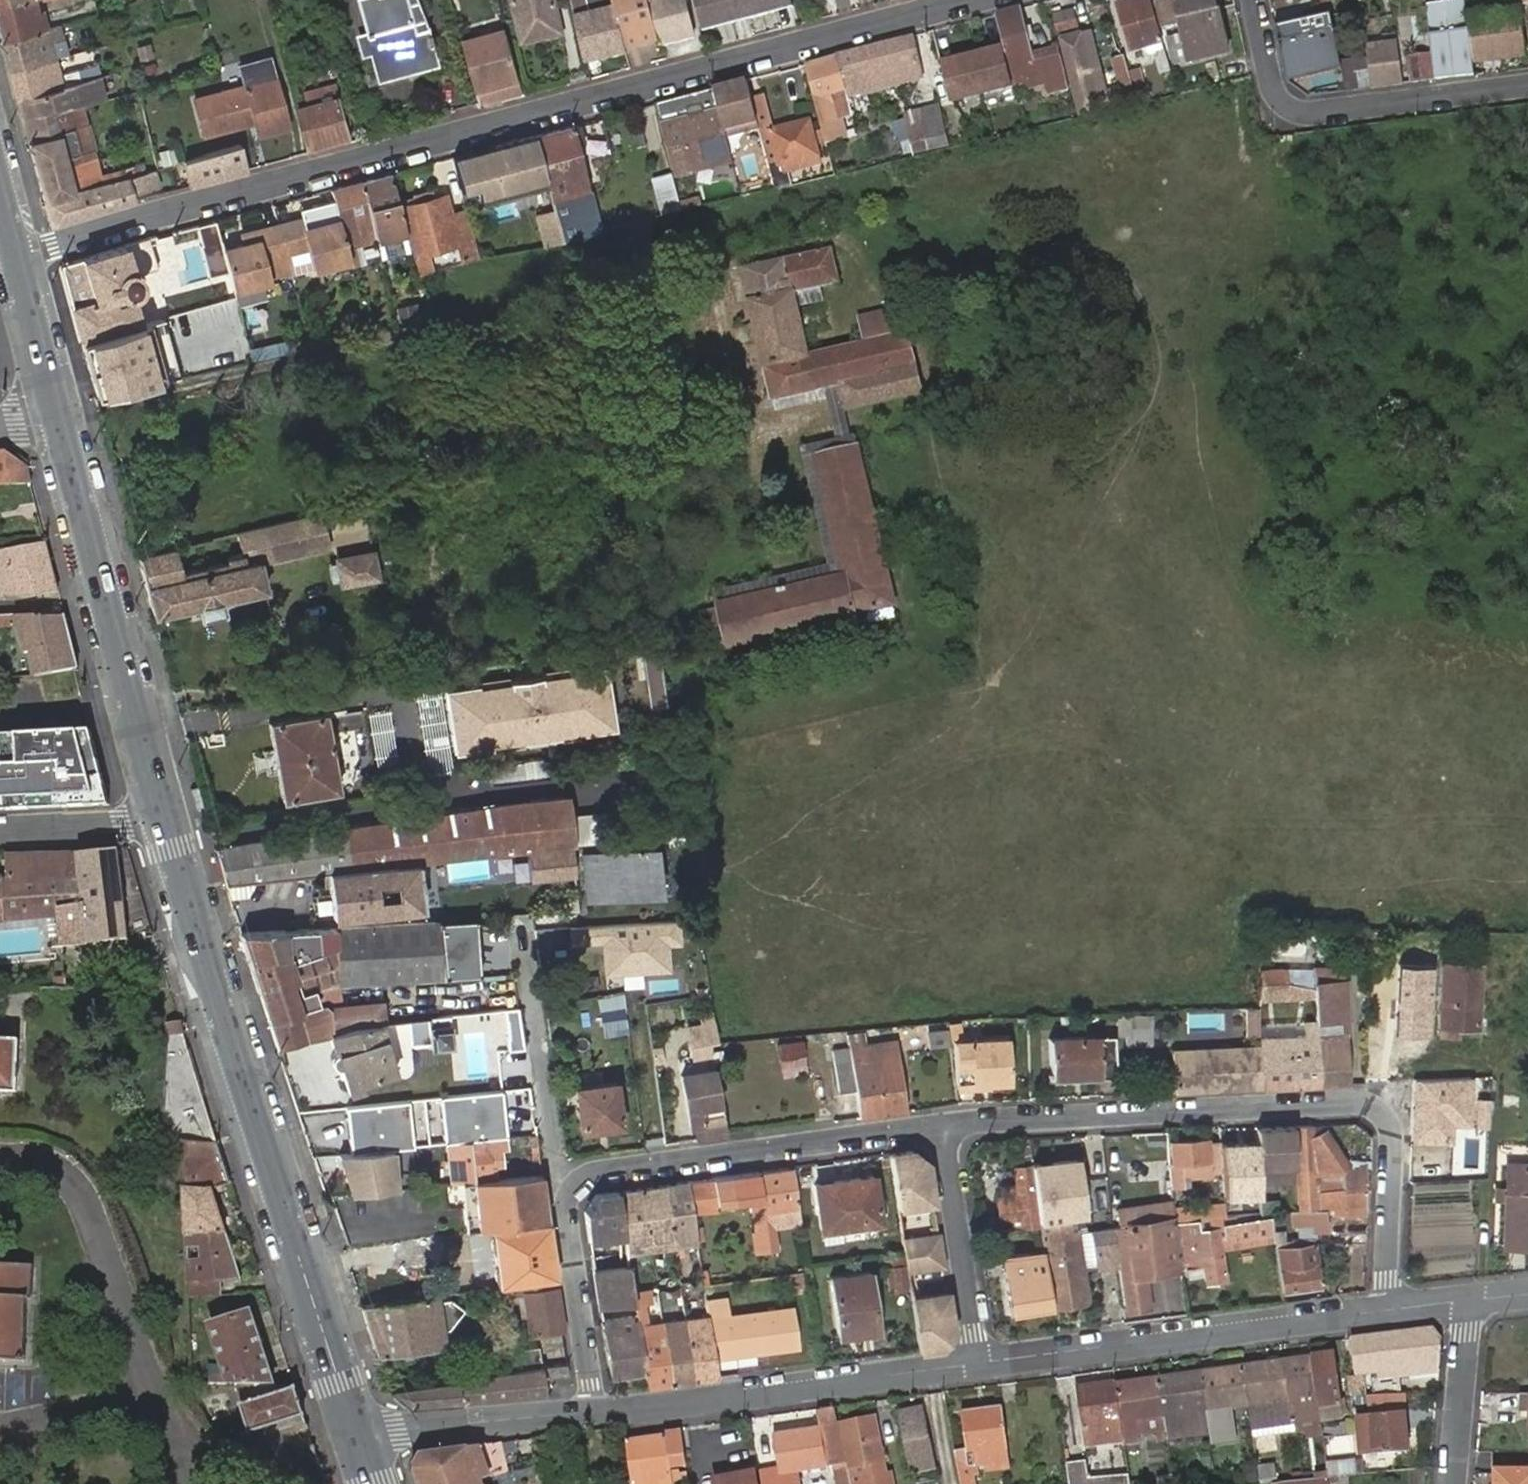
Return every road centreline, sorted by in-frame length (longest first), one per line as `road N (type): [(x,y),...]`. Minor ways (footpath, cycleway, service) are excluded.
road 1 (residential): [(15,256),(982,0)]
road 2 (primary): [(163,816),(360,1443)]
road 3 (residential): [(941,1126),(1348,1103),(1377,1110),(1393,1132),(1390,1310)]
road 4 (residential): [(592,1411),(567,1213),(587,1173),(941,1126)]
road 5 (residential): [(976,1364),(1390,1310)]
road 6 (primary): [(57,421),(163,816)]
road 7 (residential): [(592,1411),(976,1364)]
road 8 (residential): [(1253,0),(1273,93),(1294,113),(1527,87)]
road 9 (residential): [(976,1364),(941,1126)]
road 10 (residential): [(360,1443),(398,1431),(592,1411)]
road 11 (residential): [(1466,1301),(1451,1483)]
road 12 (primary): [(15,256),(57,421)]
road 13 (residential): [(0,831),(163,816)]

